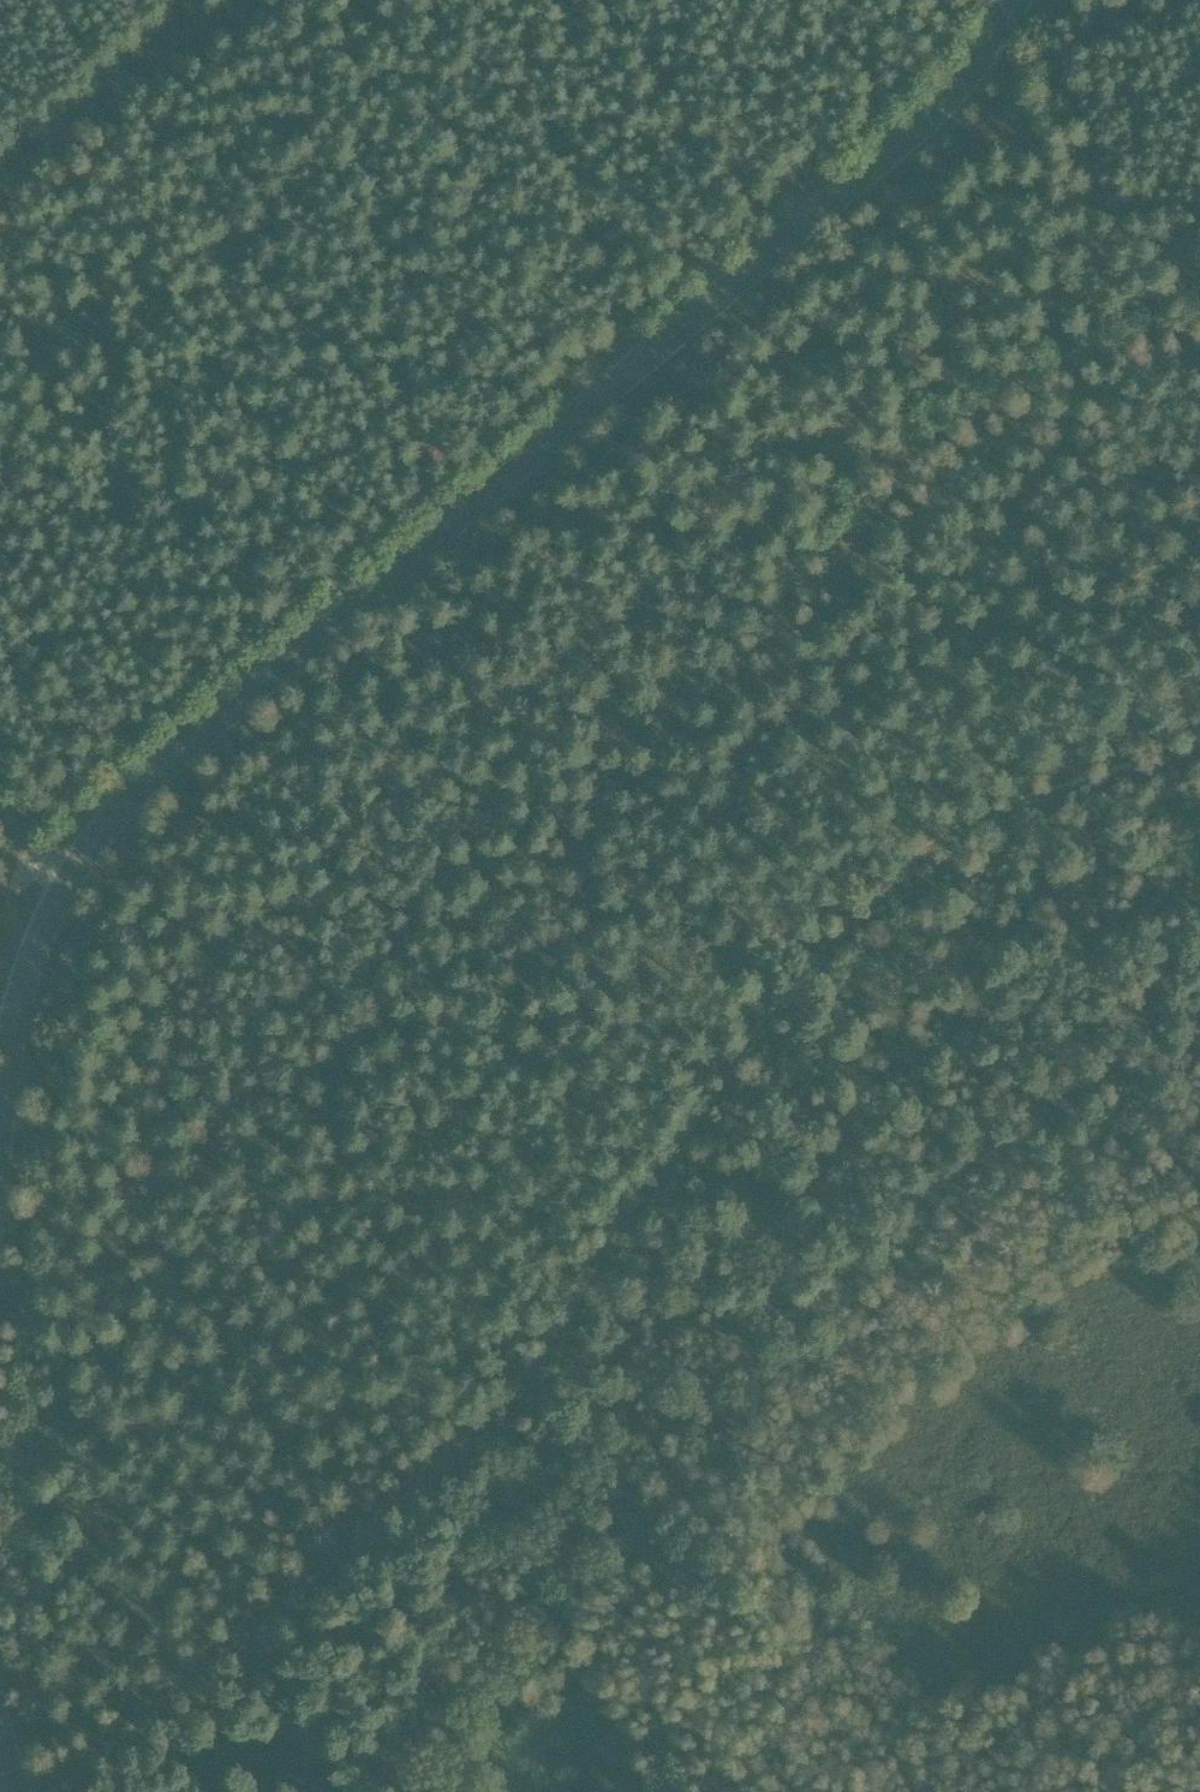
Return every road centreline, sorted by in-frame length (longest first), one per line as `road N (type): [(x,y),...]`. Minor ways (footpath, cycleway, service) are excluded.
road 1 (track): [(51,1791),(202,1677),(500,1408),(664,1160),(853,928),(921,861),(997,815),(1199,757)]
road 2 (unclassified): [(1016,0),(971,69),(916,128),(154,775),(97,838),(34,948),(17,1002),(0,1118)]
road 3 (track): [(233,0),(0,195)]

